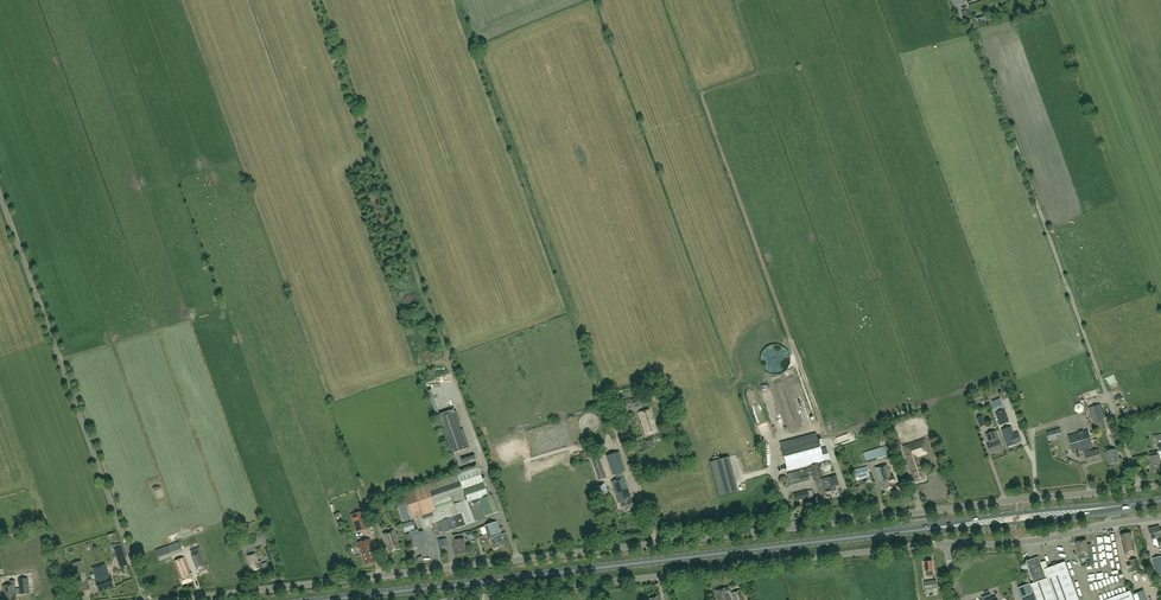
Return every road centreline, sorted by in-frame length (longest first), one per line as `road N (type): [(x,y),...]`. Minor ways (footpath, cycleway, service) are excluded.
road 1 (unclassified): [(186,599),(1141,489)]
road 2 (primary): [(330,599),(933,528)]
road 3 (unclassified): [(968,19),(1141,489)]
road 4 (unclassified): [(460,599),(947,543)]
road 5 (unclassified): [(147,599),(0,187)]
road 6 (unclassified): [(947,543),(1035,541),(1160,517)]
road 7 (primary): [(1103,508),(933,528)]
road 8 (primary): [(933,528),(1103,508)]

